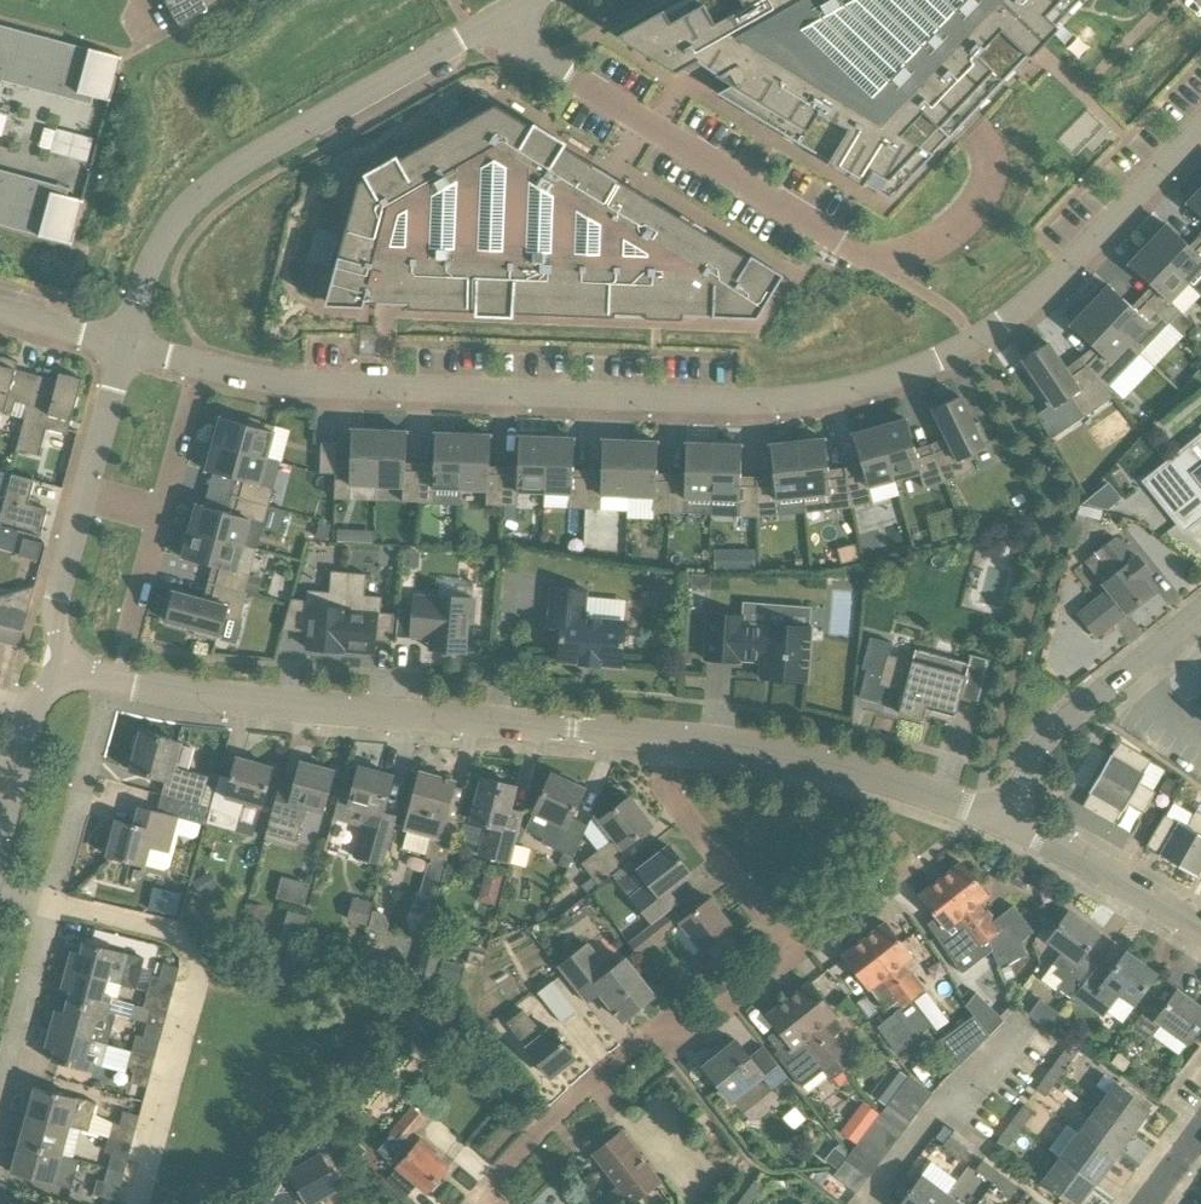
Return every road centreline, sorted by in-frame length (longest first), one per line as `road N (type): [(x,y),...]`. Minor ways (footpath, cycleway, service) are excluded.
road 1 (residential): [(130,347),(300,395),(523,405),(840,404),(973,349),(1057,285),(1200,134)]
road 2 (unclassified): [(986,142),(995,177),(984,215),(955,248),(908,266),(869,260),(482,34)]
road 3 (residential): [(631,741),(109,684)]
road 4 (unclassified): [(130,347),(162,243),(216,179),(482,34)]
road 5 (residential): [(476,1203),(603,1071),(644,1043),(702,1033),(798,958)]
road 6 (residential): [(0,1072),(109,684)]
road 7 (residential): [(1001,822),(867,779),(631,741)]
road 8 (unclassified): [(66,670),(58,600),(130,347)]
road 9 (residential): [(1001,822),(1035,751),(1200,614)]
road 10 (residential): [(798,958),(631,741)]
road 11 (residential): [(1200,933),(1001,822)]
road 12 (residential): [(798,958),(915,864)]
road 13 (unclassified): [(130,347),(0,313)]

